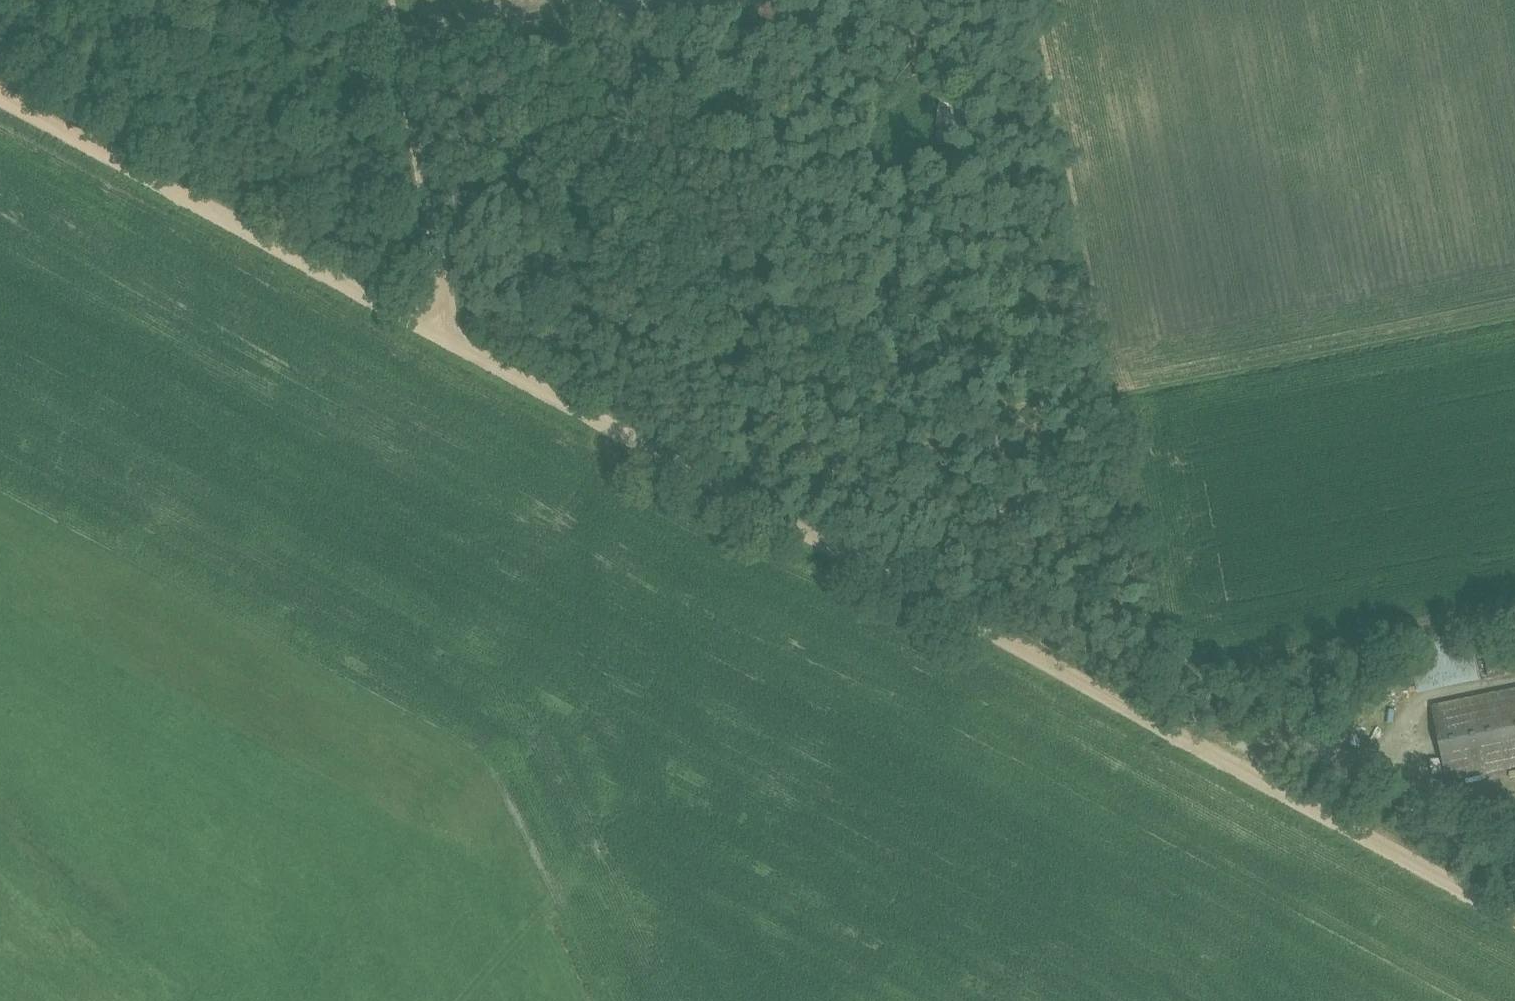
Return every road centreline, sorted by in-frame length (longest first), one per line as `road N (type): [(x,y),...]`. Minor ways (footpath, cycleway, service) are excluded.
road 1 (track): [(1514,910),(460,335)]
road 2 (track): [(0,89),(460,335)]
road 3 (track): [(392,0),(460,335)]

